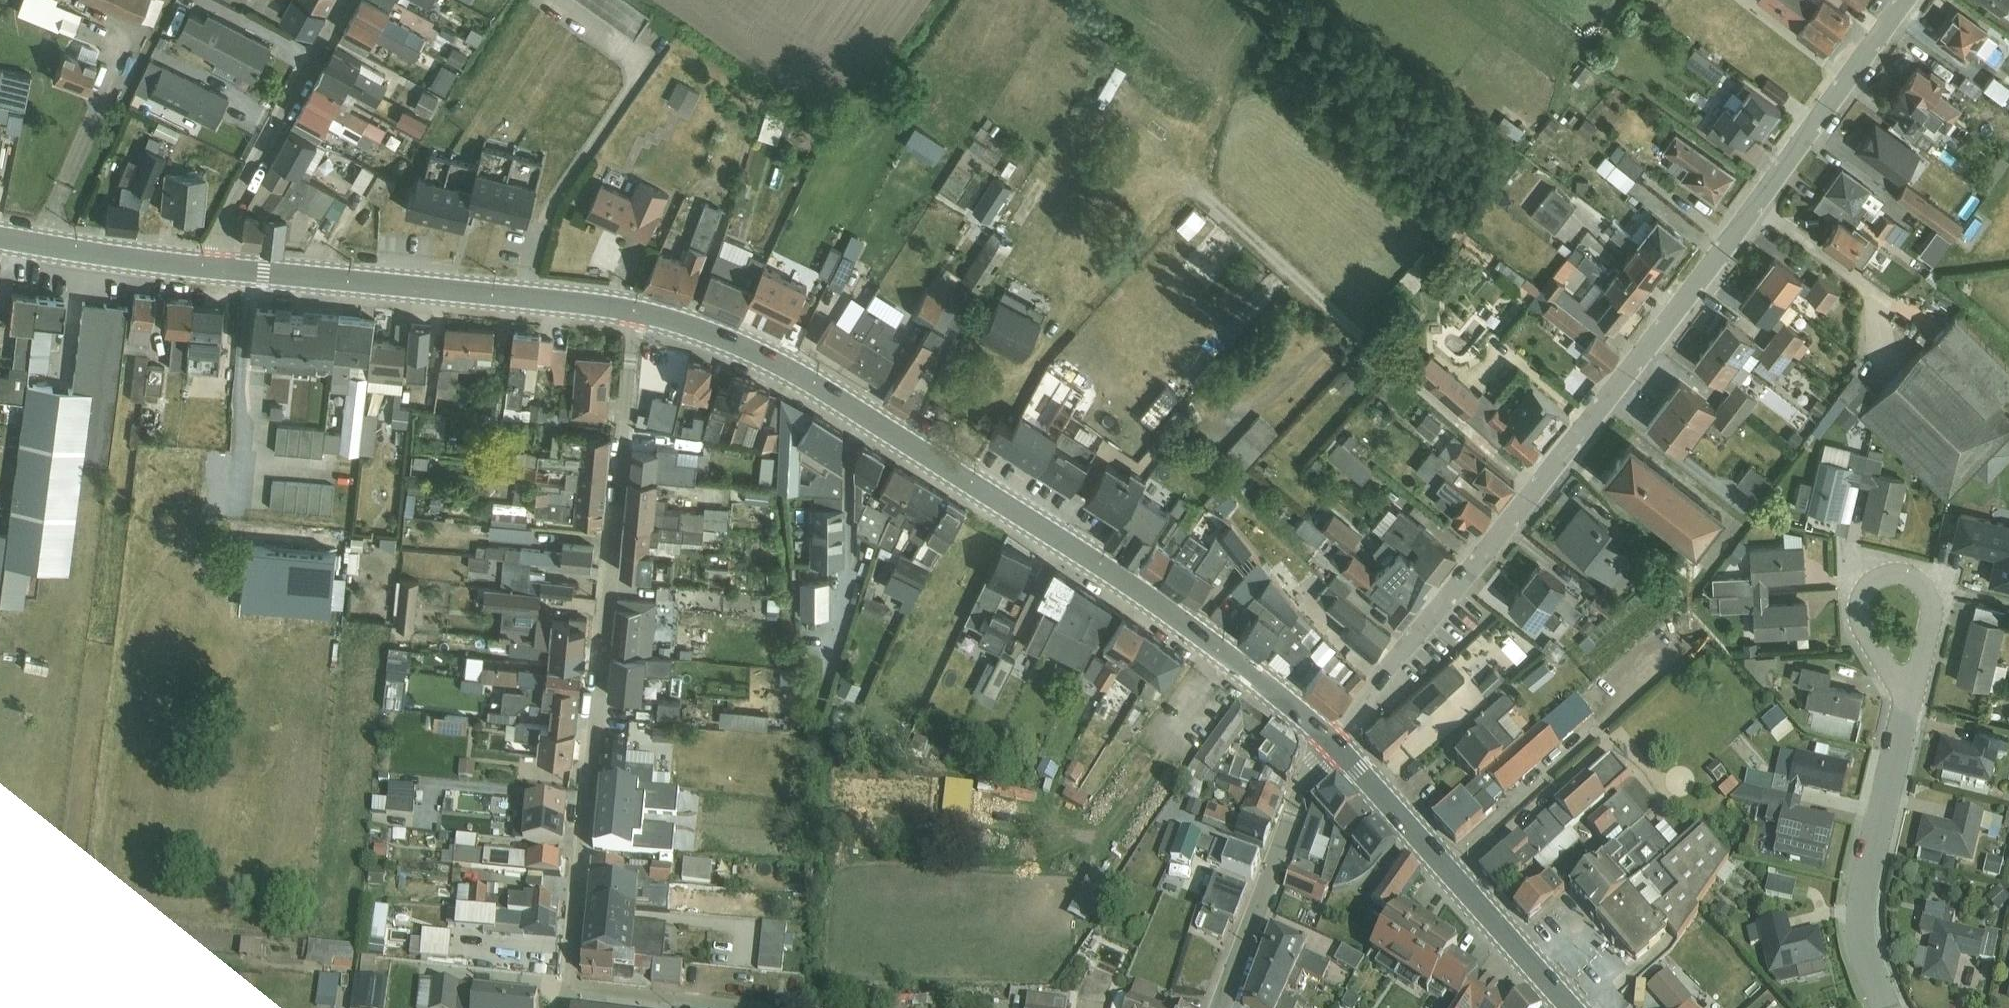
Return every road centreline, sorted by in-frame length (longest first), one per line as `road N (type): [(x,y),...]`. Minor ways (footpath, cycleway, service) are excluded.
road 1 (residential): [(1903,0),(1680,302),(1332,742)]
road 2 (secondary): [(1332,742),(1173,611),(802,373),(723,331),(636,309)]
road 3 (residential): [(636,309),(568,988)]
road 4 (secondary): [(636,309),(212,266)]
road 5 (secondary): [(1332,742),(1572,1007)]
road 6 (residential): [(1880,1007),(1863,969),(1856,910),(1906,702)]
road 7 (residential): [(212,266),(227,220),(343,0)]
road 8 (residential): [(1220,1007),(1303,784),(1332,742)]
road 9 (secondary): [(212,266),(0,234)]
road 10 (residential): [(1930,596),(1915,582),(1892,577),(1871,585),(1858,602),(1858,628),(1906,702)]
road 11 (residential): [(742,1007),(568,988)]

